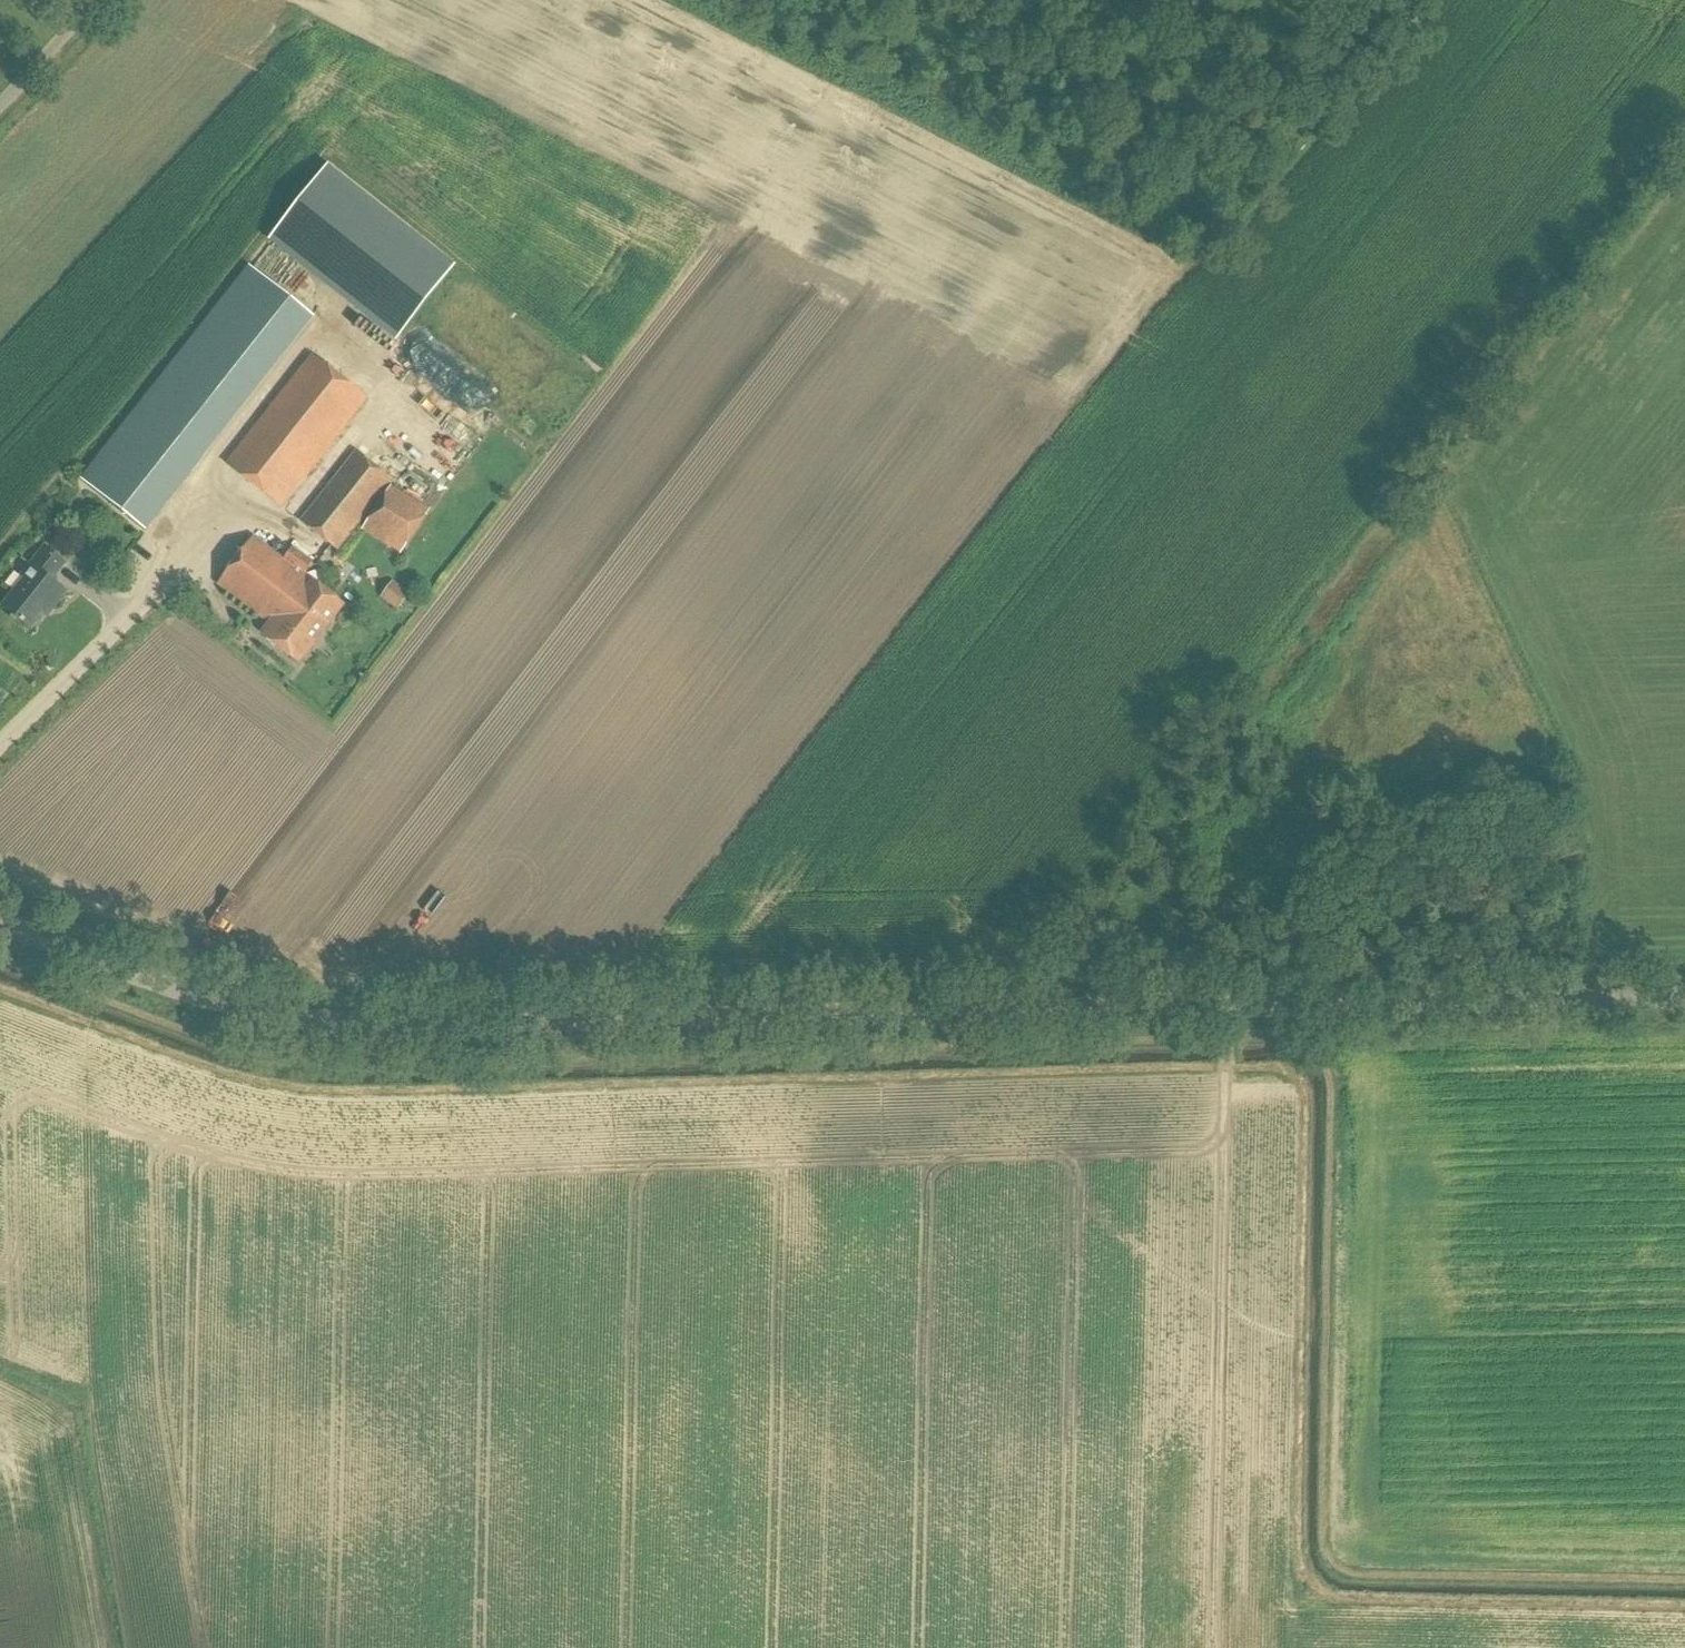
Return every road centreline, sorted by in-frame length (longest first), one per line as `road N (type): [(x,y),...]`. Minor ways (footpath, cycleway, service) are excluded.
road 1 (unclassified): [(1684,999),(323,1019),(186,992),(0,924)]
road 2 (unclassified): [(0,107),(99,0)]

